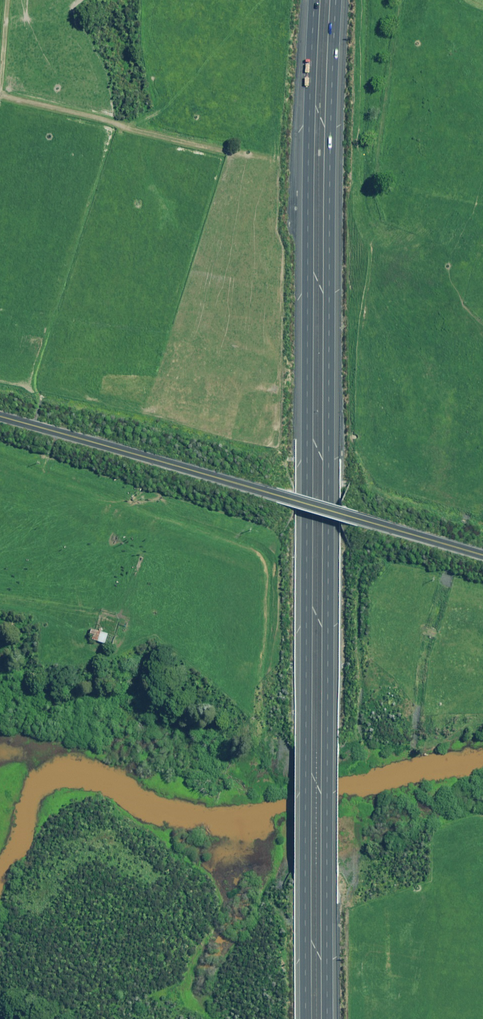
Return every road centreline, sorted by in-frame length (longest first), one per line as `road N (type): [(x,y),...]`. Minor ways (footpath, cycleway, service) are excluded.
road 1 (motorway): [(305,1018),(308,144),(316,0)]
road 2 (motorway): [(337,0),(328,1018)]
road 3 (unclassified): [(0,415),(294,500)]
road 4 (unclassified): [(343,515),(482,554)]

